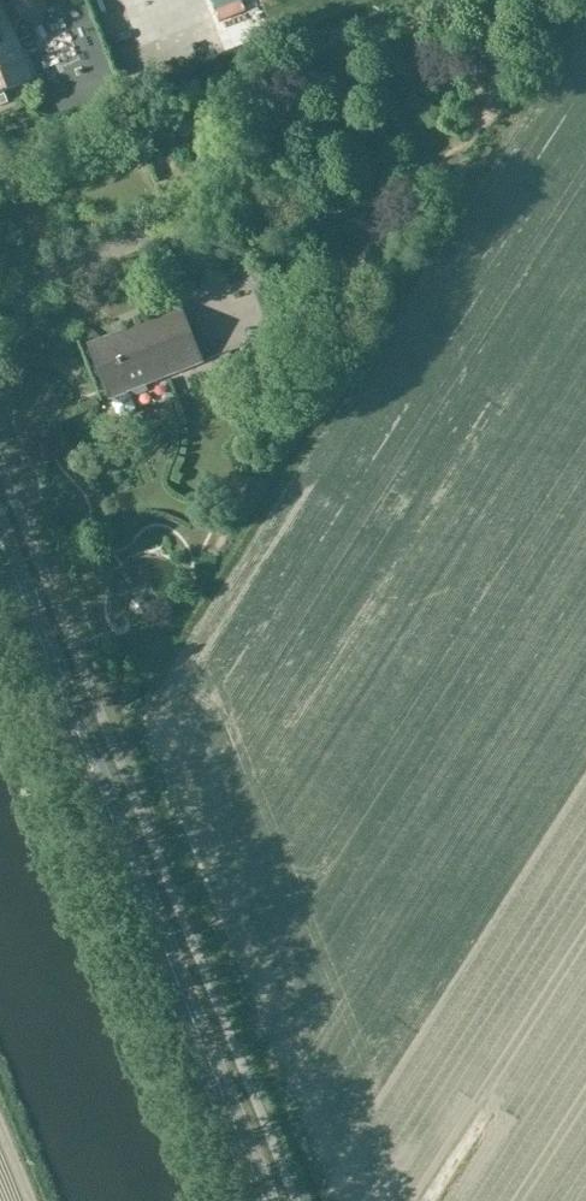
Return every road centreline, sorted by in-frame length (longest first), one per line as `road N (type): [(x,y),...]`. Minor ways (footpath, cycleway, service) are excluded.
road 1 (tertiary): [(265,1200),(0,537)]

